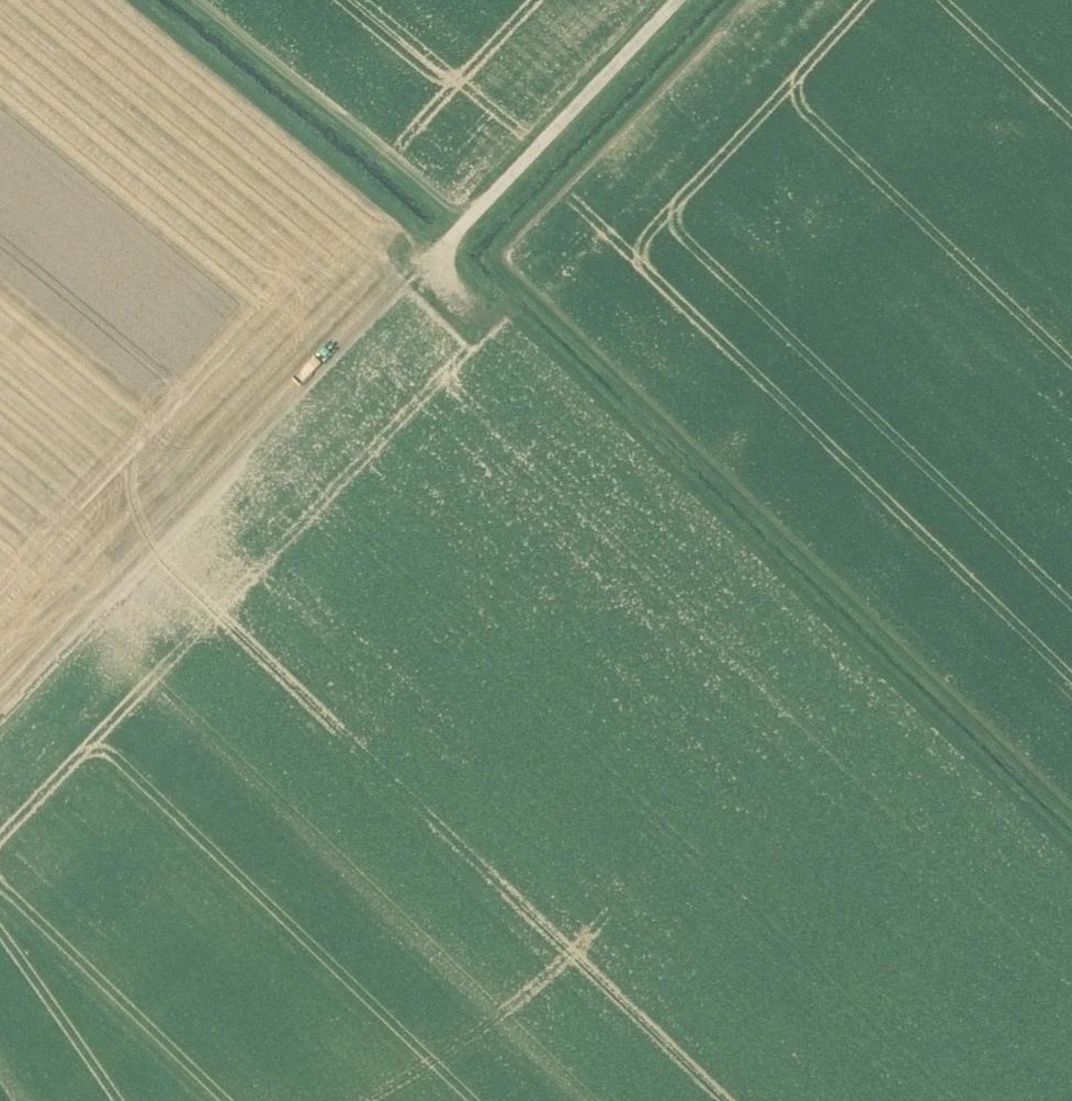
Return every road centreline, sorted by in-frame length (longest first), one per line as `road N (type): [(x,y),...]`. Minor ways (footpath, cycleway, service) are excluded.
road 1 (track): [(464,233),(684,0)]

